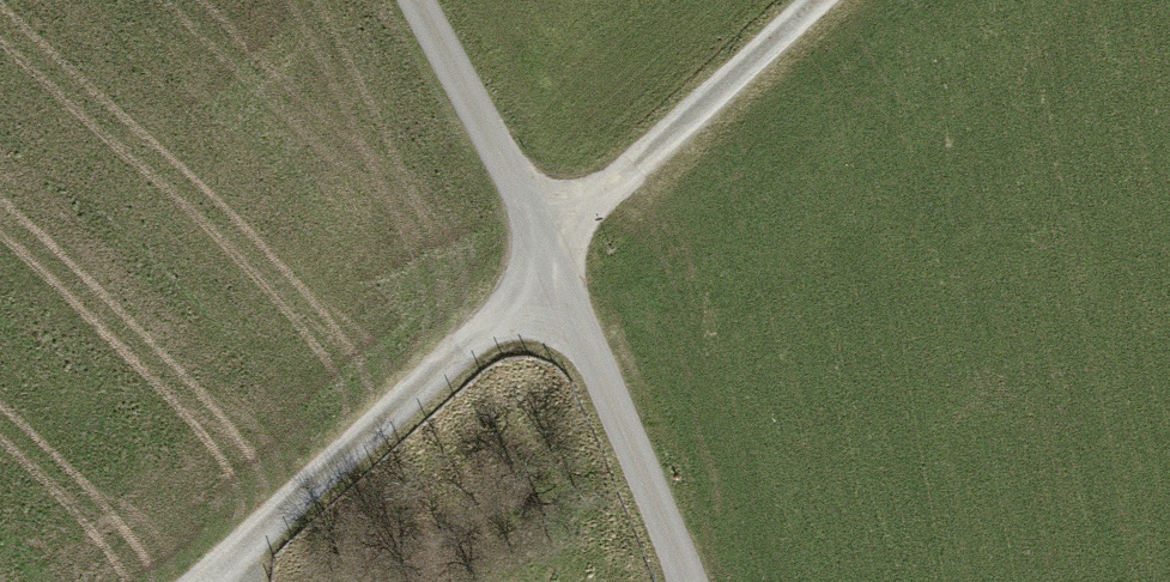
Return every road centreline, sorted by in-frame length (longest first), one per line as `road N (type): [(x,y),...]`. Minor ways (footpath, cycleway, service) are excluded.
road 1 (track): [(195,581),(552,271)]
road 2 (track): [(815,0),(540,245)]
road 3 (track): [(552,271),(690,581)]
road 4 (track): [(417,0),(552,271)]

